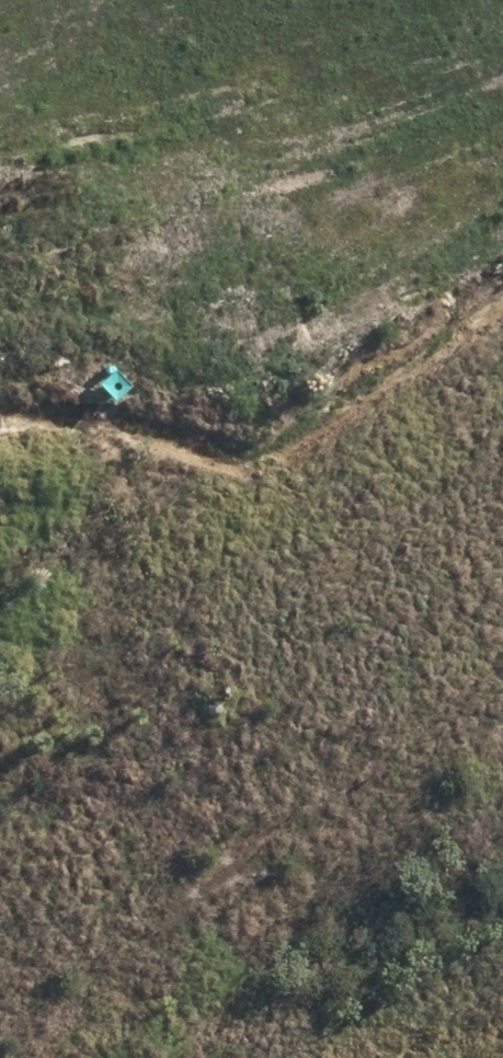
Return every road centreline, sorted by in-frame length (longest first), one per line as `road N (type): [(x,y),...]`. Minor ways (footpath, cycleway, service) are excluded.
road 1 (unknown): [(0,323),(502,954)]
road 2 (unknown): [(0,778),(219,603),(502,440)]

